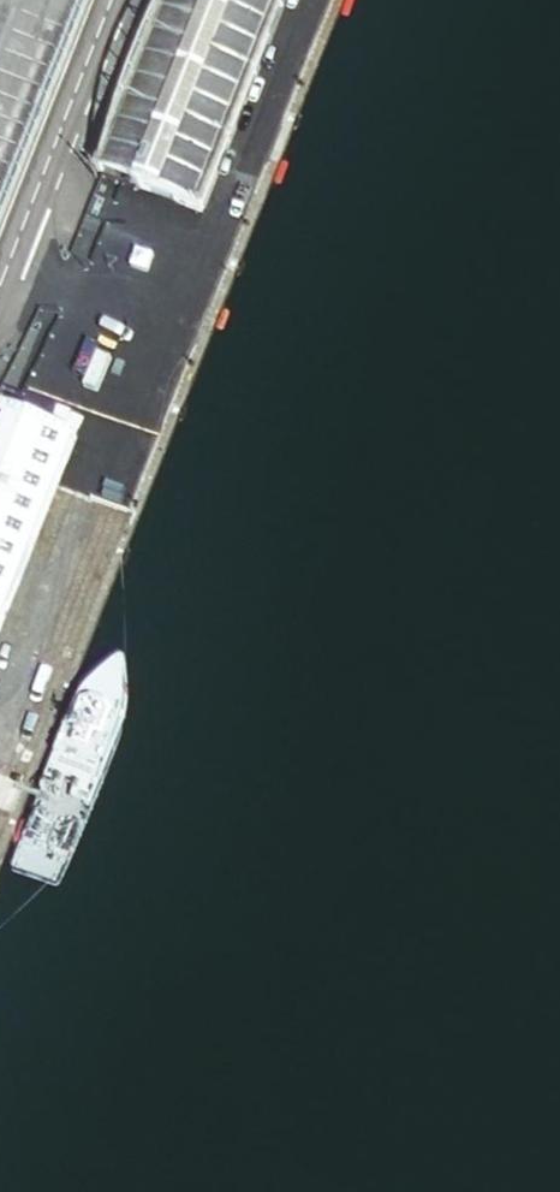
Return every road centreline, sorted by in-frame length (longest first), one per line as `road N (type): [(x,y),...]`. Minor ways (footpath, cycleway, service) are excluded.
road 1 (unclassified): [(106,0),(0,286)]

